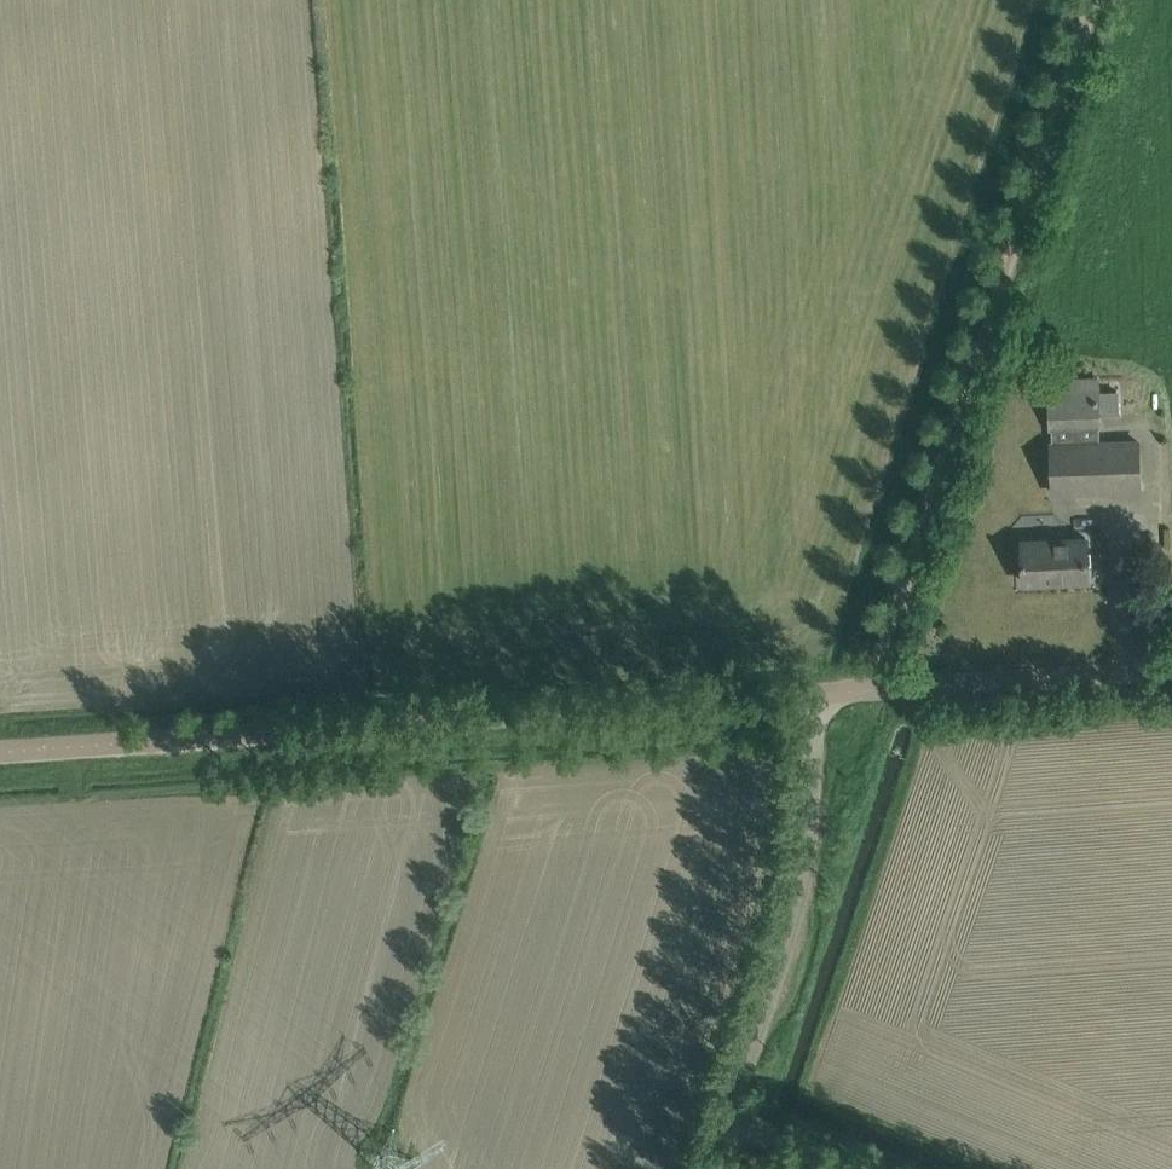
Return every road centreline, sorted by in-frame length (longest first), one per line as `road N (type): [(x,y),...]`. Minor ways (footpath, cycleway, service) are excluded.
road 1 (unclassified): [(0,750),(814,691)]
road 2 (track): [(1081,0),(872,688)]
road 3 (unclassified): [(710,1168),(798,923),(814,691)]
road 4 (unclassified): [(814,691),(1171,667)]
road 5 (track): [(726,1120),(845,1168)]

